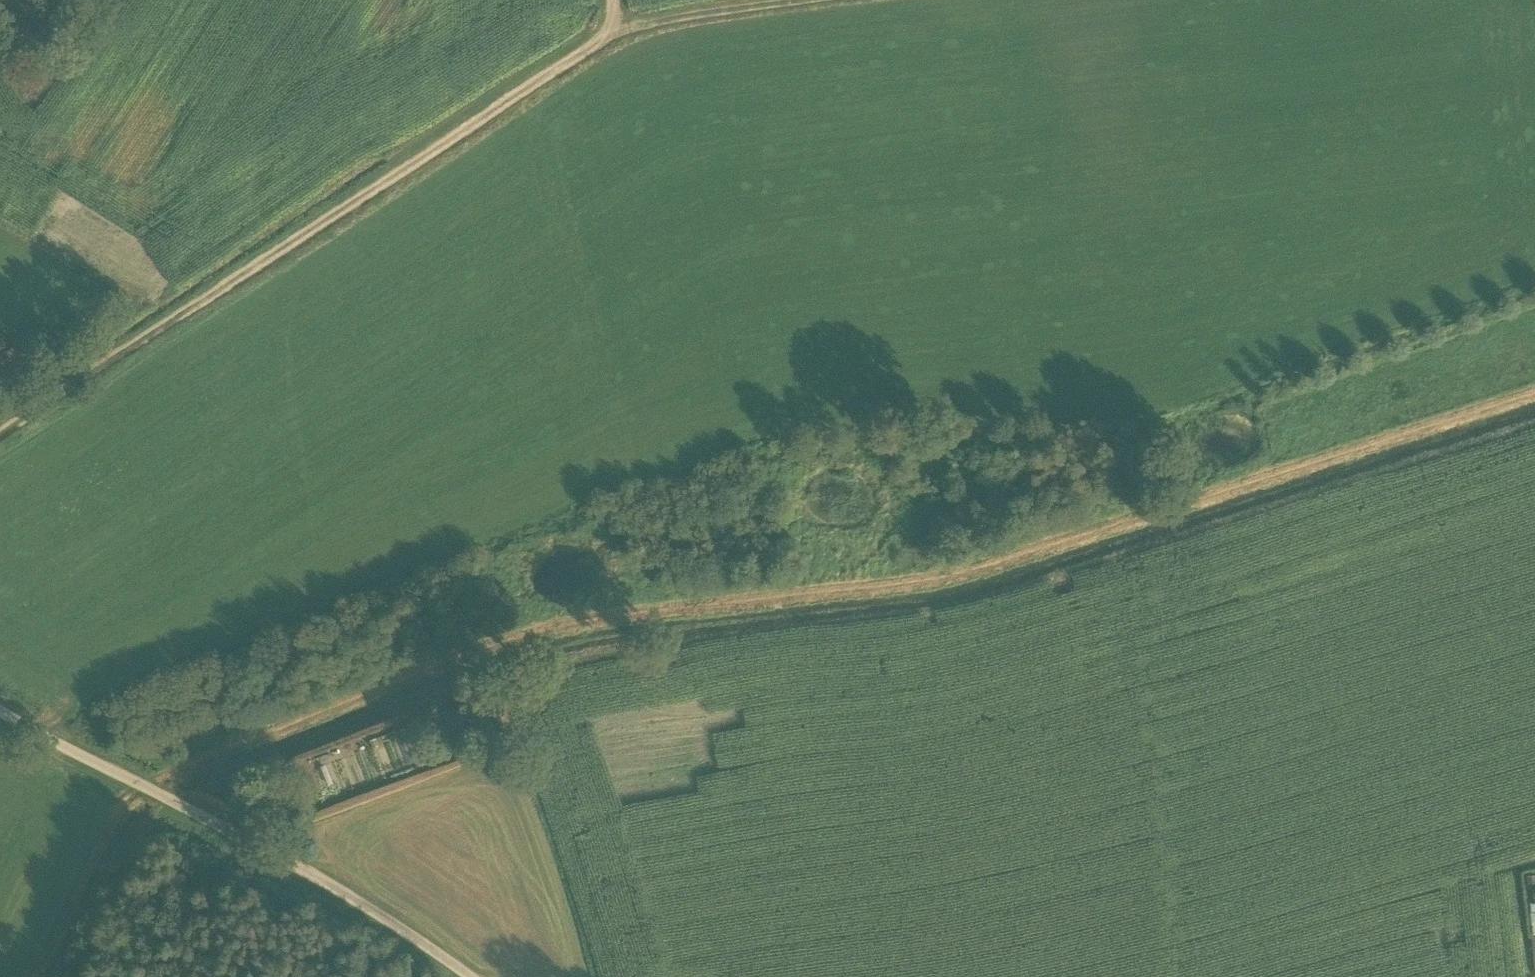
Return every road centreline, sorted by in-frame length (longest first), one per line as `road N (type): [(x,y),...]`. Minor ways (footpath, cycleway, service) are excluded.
road 1 (track): [(620,36),(0,434)]
road 2 (unclassified): [(473,976),(377,908),(0,709)]
road 3 (track): [(802,0),(646,22),(620,36)]

